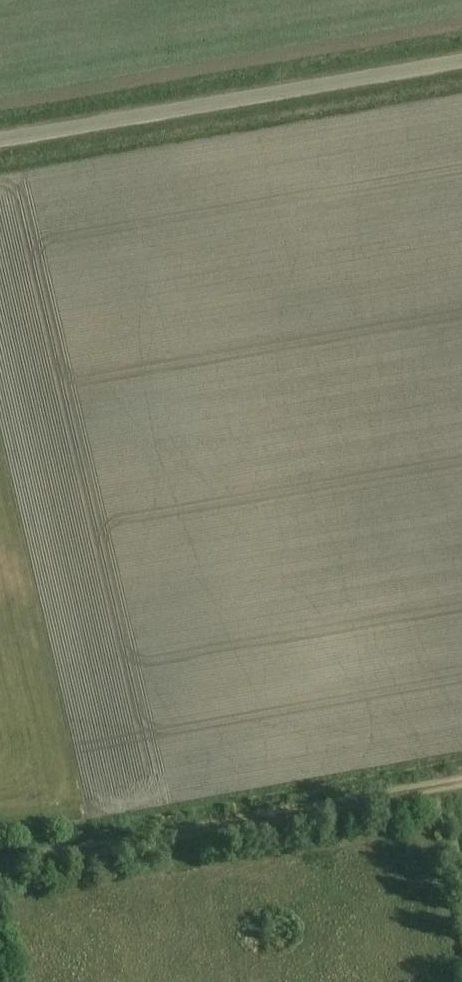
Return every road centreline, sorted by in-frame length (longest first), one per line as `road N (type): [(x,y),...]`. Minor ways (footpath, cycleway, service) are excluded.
road 1 (track): [(461,779),(0,860)]
road 2 (unclassified): [(0,139),(461,60)]

